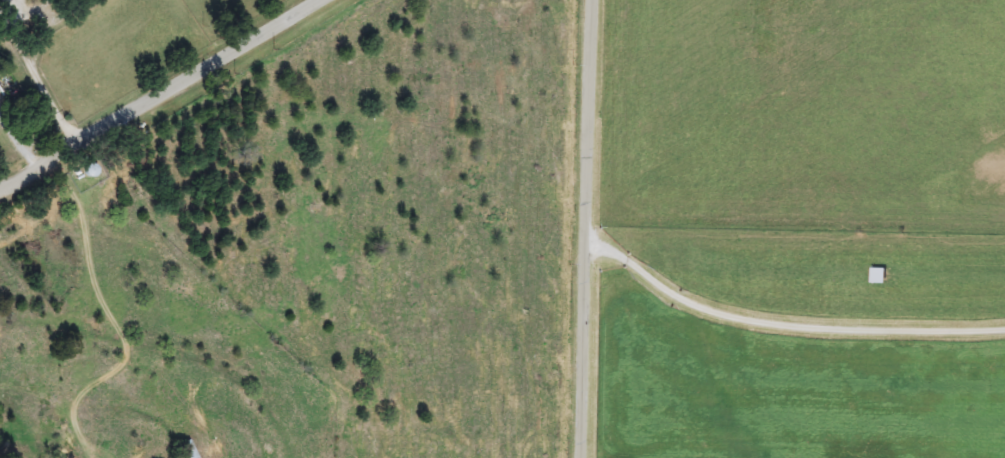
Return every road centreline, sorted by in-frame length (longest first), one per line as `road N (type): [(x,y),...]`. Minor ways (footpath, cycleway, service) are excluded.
road 1 (residential): [(576,457),(578,0)]
road 2 (residential): [(331,0),(34,176)]

